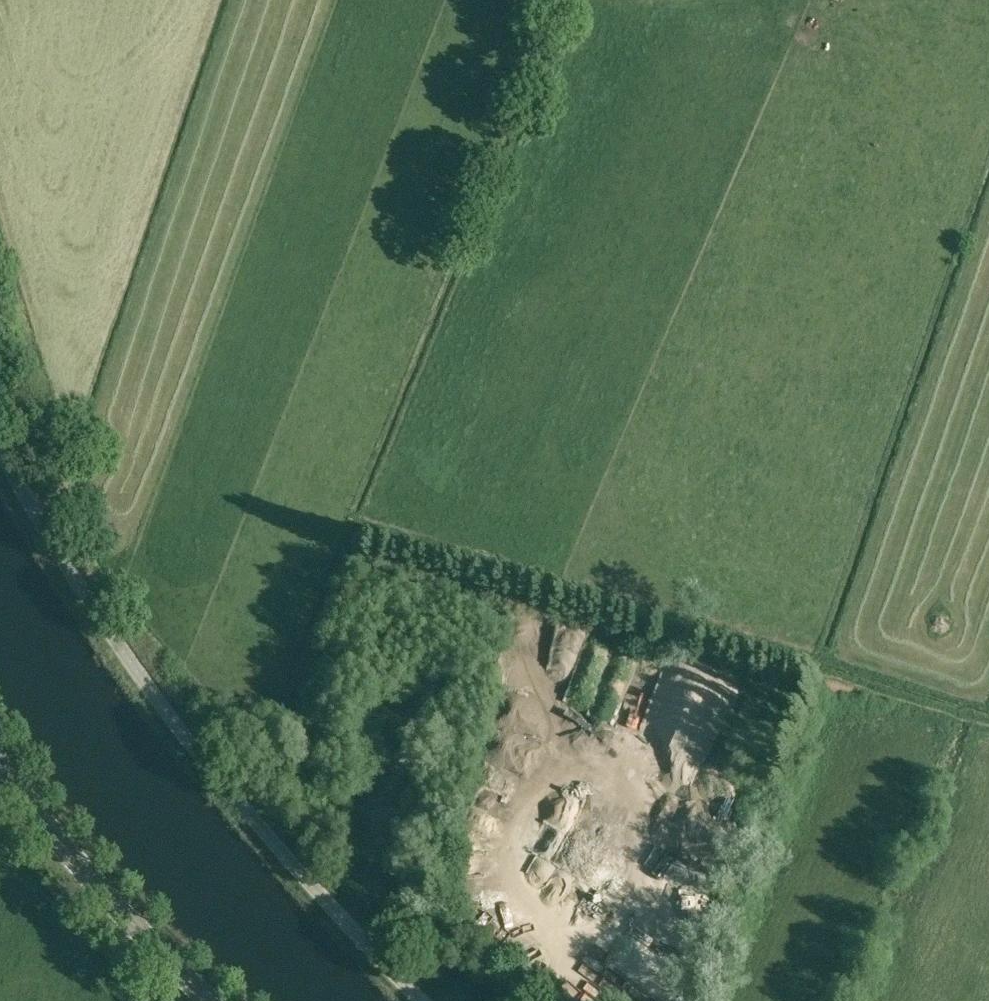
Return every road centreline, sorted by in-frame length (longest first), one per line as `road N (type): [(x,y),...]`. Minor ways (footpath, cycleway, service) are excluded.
road 1 (unclassified): [(421,1000),(172,720),(73,576),(0,449)]
road 2 (secondary): [(210,1000),(79,865),(0,764)]

